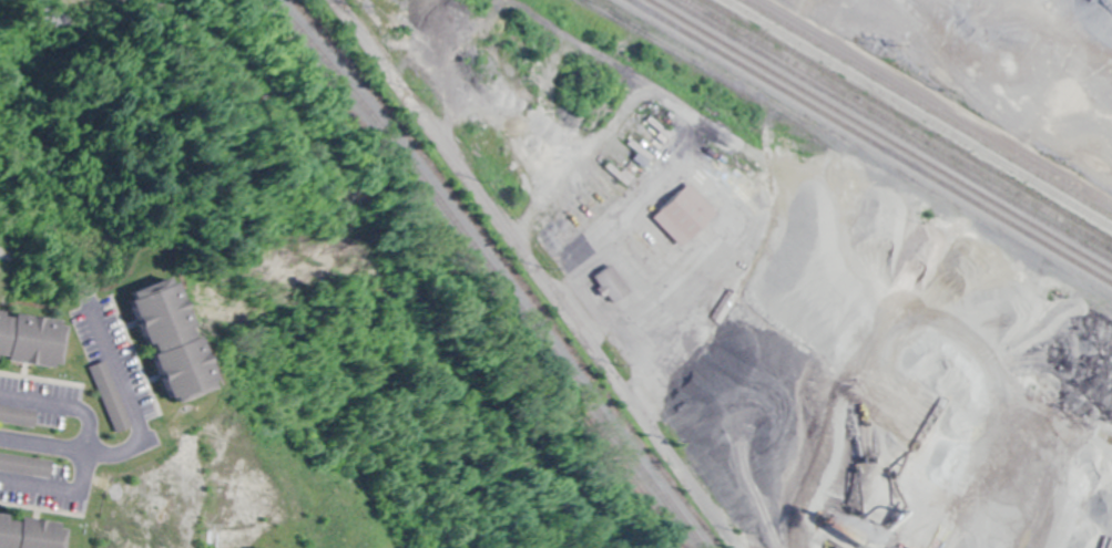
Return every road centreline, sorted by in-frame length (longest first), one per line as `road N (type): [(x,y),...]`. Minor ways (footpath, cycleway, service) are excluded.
road 1 (residential): [(338,0),(738,547)]
road 2 (residential): [(0,437),(86,454),(143,451)]
road 3 (residential): [(928,547),(993,424)]

